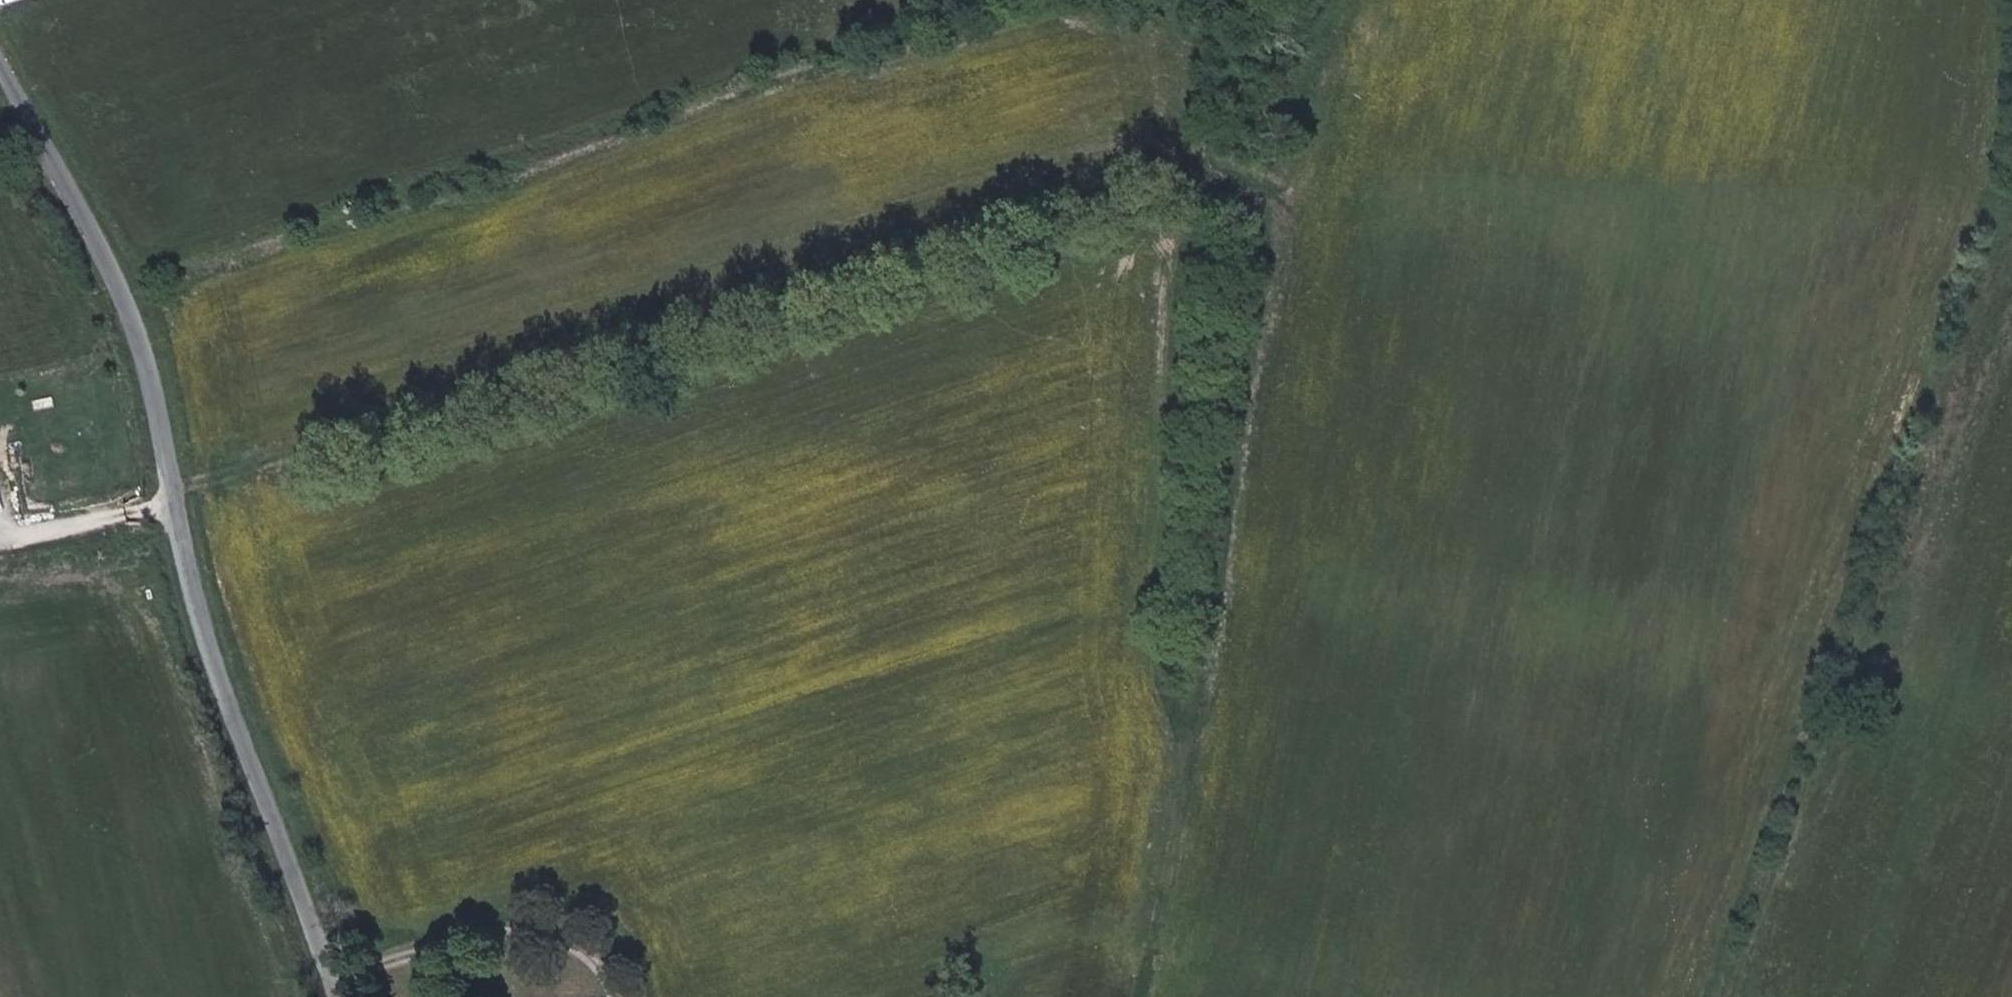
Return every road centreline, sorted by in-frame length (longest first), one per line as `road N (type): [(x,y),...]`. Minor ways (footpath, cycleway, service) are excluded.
road 1 (unclassified): [(0,54),(115,262),(173,451),(212,639),(348,996)]

